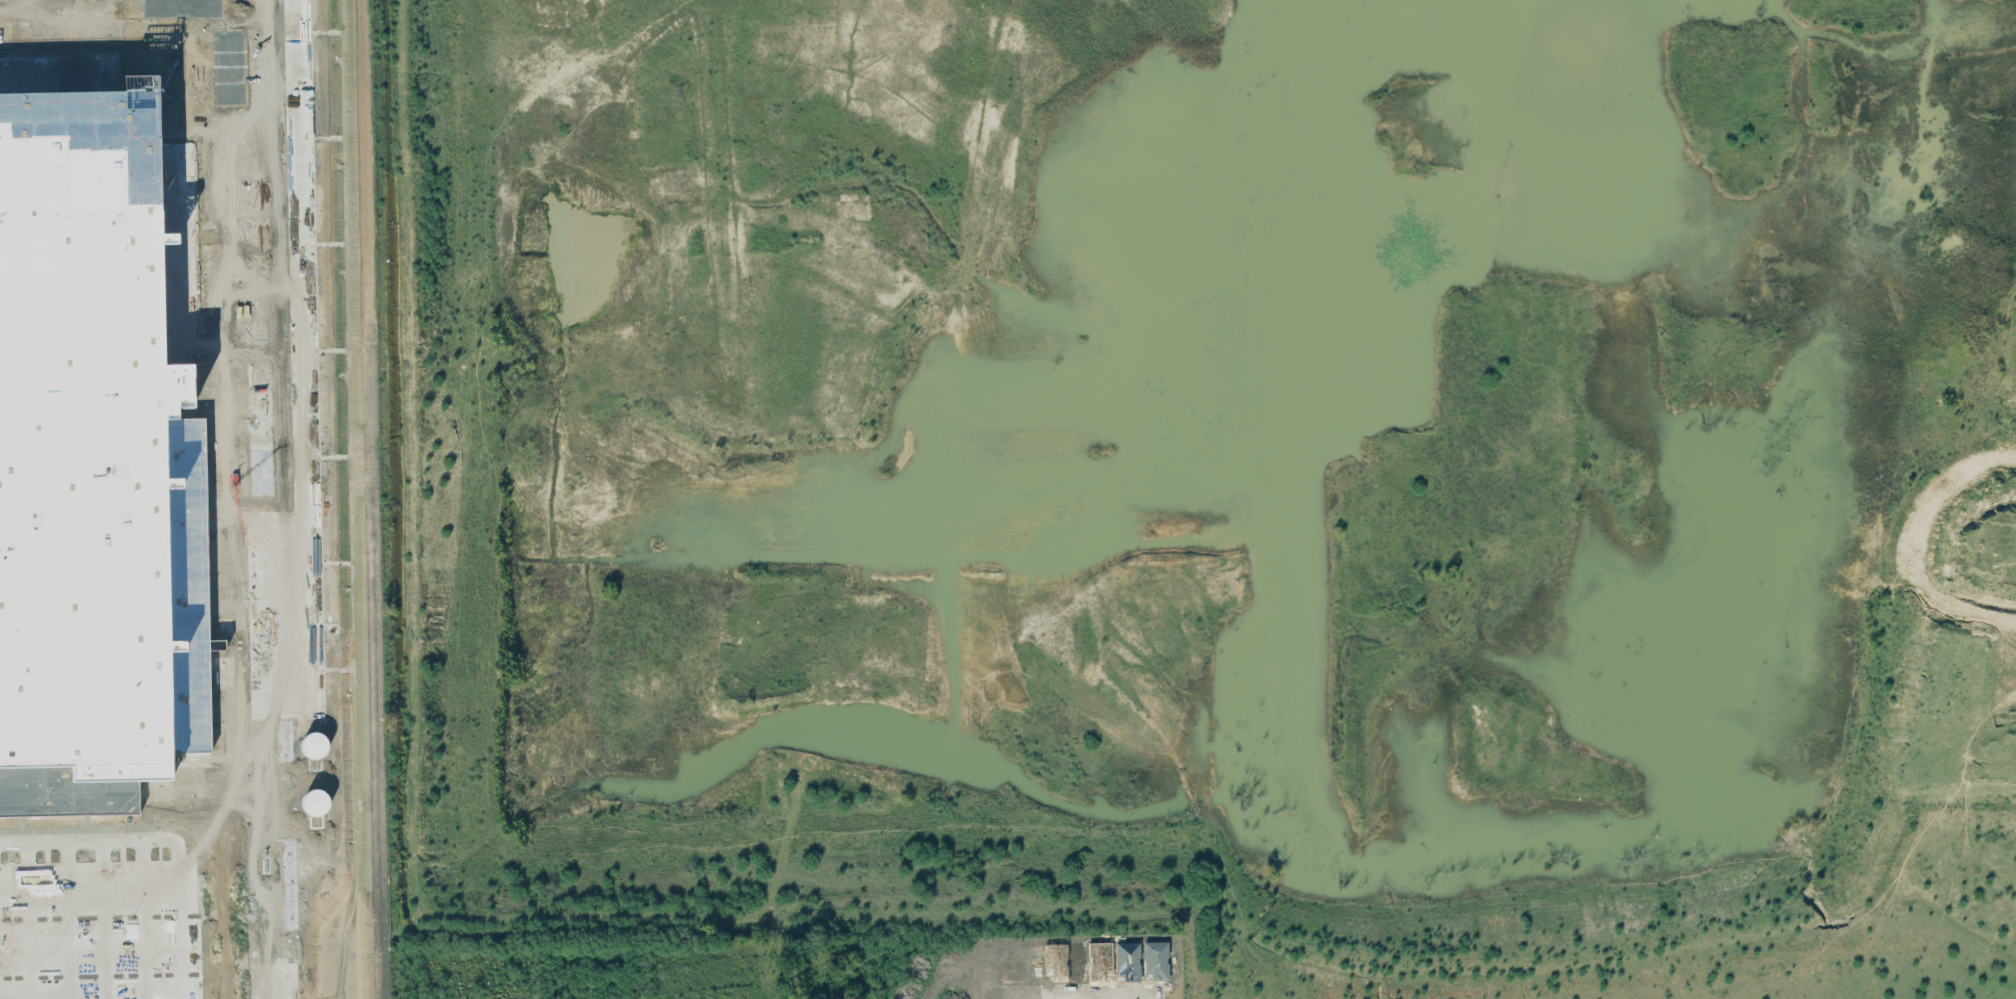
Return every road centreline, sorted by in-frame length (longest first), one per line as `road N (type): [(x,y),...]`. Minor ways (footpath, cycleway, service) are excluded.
road 1 (residential): [(2015,459),(2001,456),(1945,480),(1917,532),(1916,566),(1941,597),(2015,626)]

